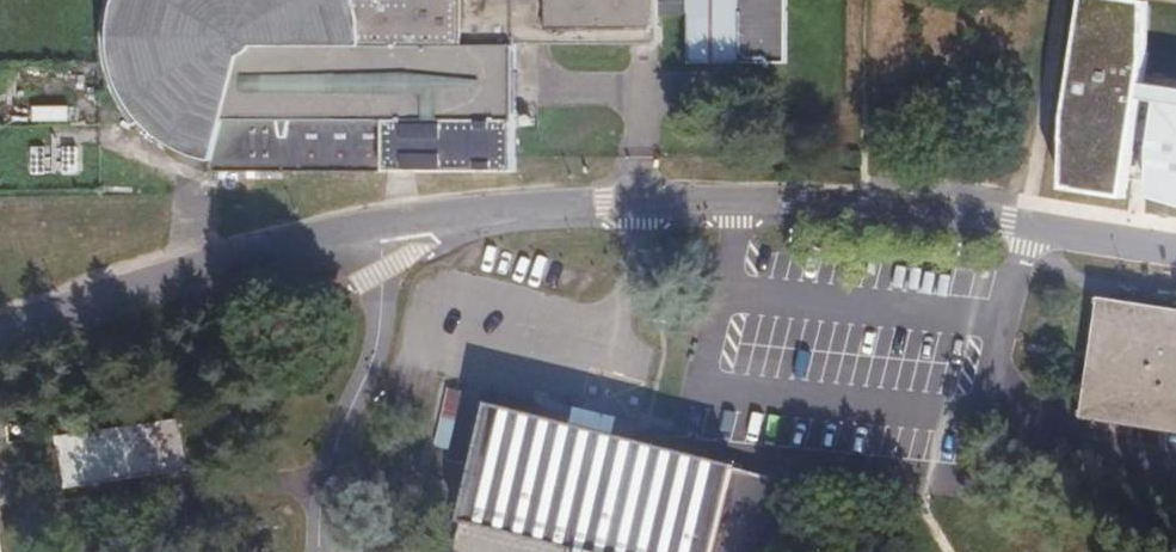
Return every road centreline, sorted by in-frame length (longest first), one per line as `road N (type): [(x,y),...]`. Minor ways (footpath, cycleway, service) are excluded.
road 1 (unclassified): [(368,222),(632,199),(856,202),(1175,246)]
road 2 (unclassified): [(0,334),(155,279),(368,222)]
road 3 (unclassified): [(319,551),(318,512),(333,444),(374,343),(380,274),(368,222)]

